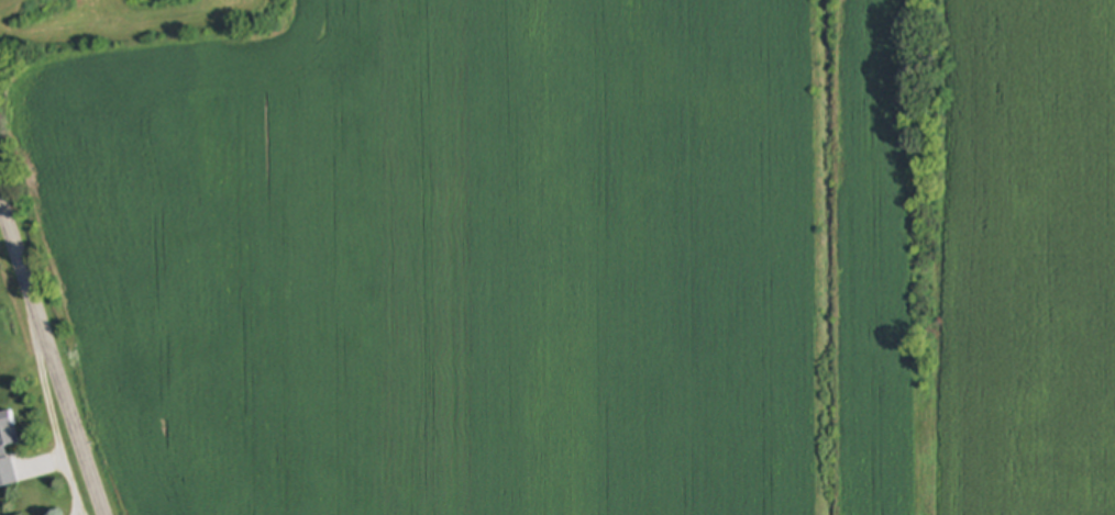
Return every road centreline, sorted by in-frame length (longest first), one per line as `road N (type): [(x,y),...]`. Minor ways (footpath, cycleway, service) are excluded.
road 1 (residential): [(0,200),(104,514)]

